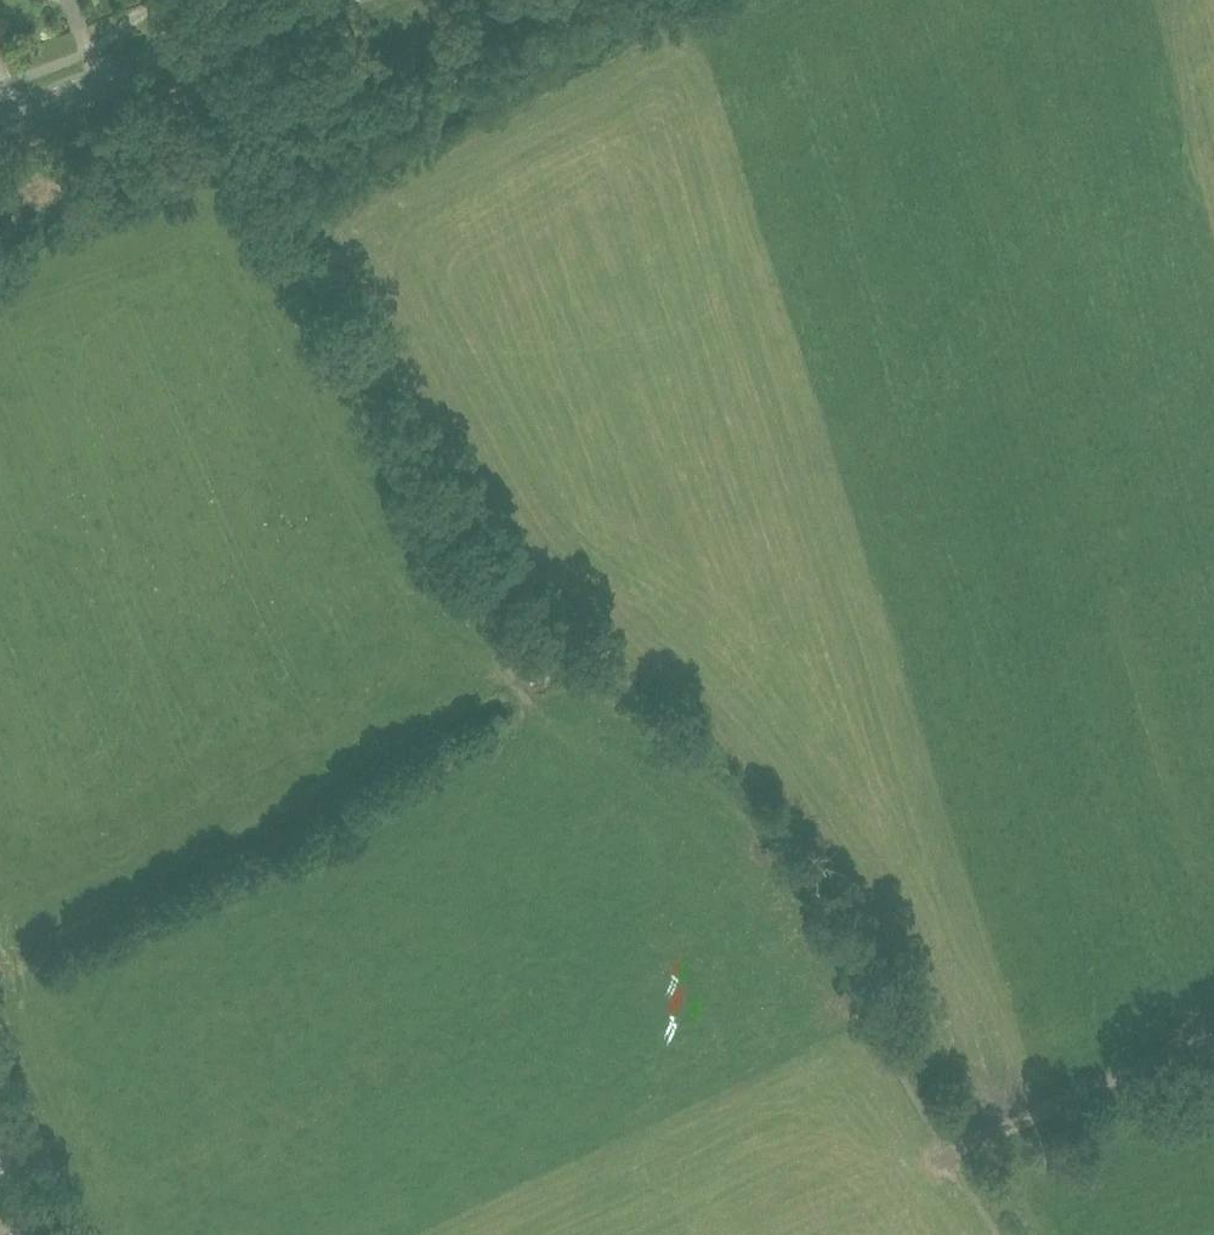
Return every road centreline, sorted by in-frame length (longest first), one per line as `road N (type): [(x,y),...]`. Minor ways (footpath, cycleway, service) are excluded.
road 1 (tertiary): [(0,123),(329,0)]

